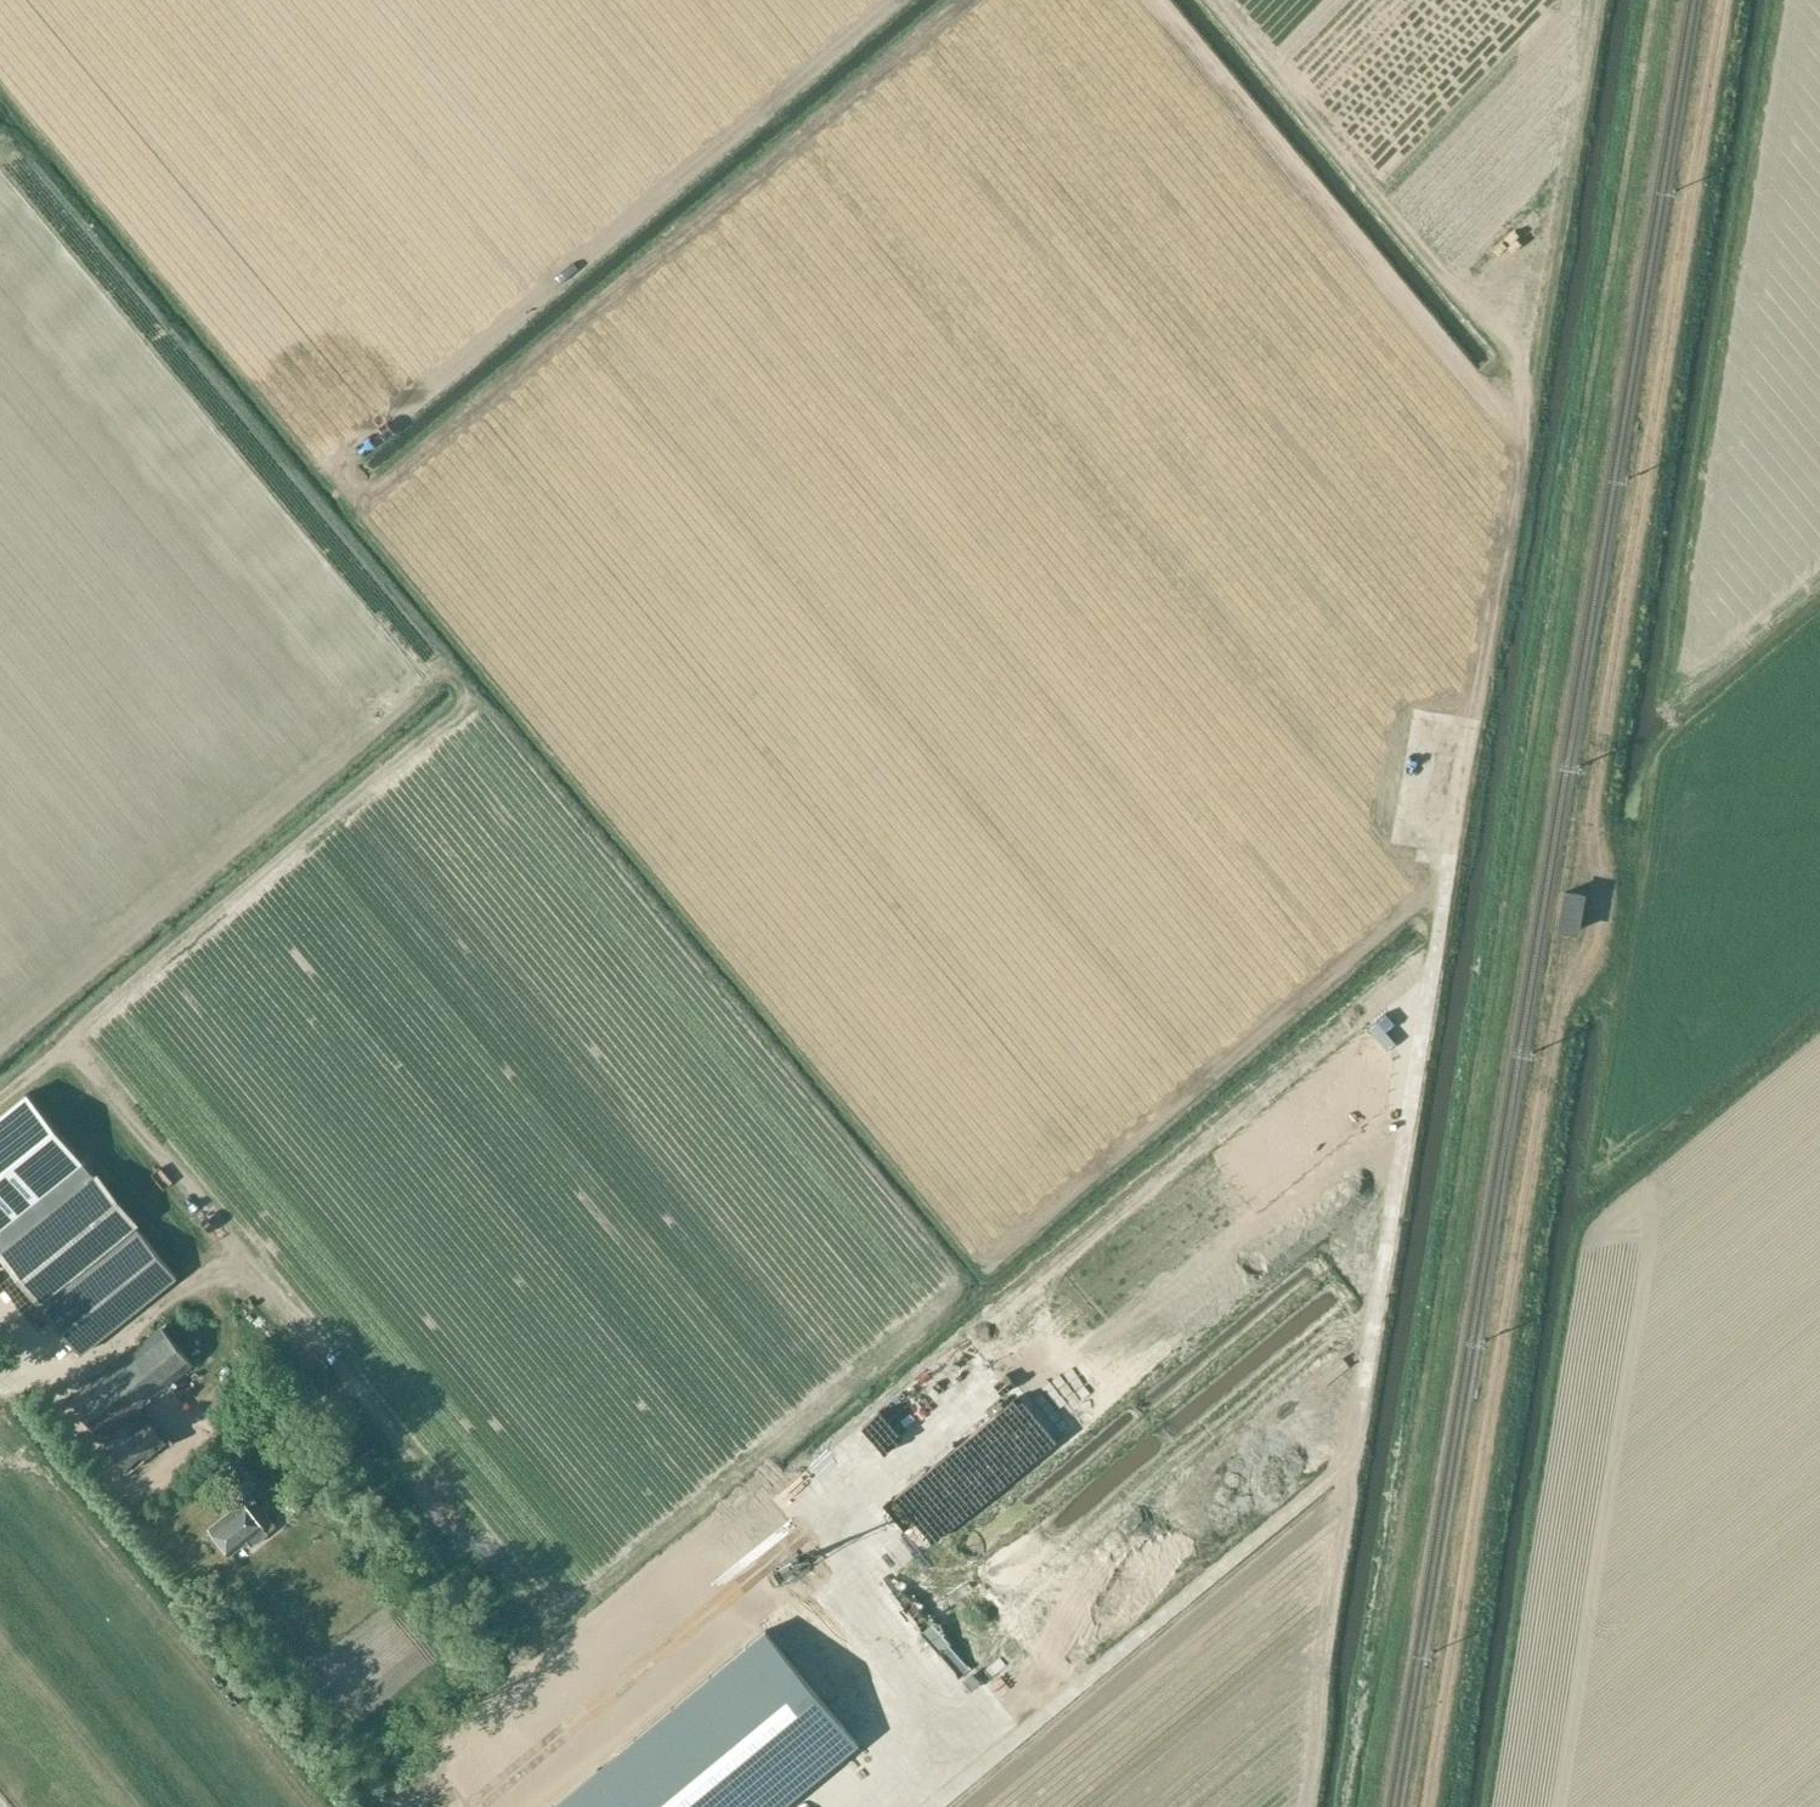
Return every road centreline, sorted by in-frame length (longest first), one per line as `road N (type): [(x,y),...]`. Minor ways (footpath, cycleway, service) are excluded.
road 1 (track): [(1427,1806),(1553,1038),(1591,937),(1596,784),(1725,0)]

